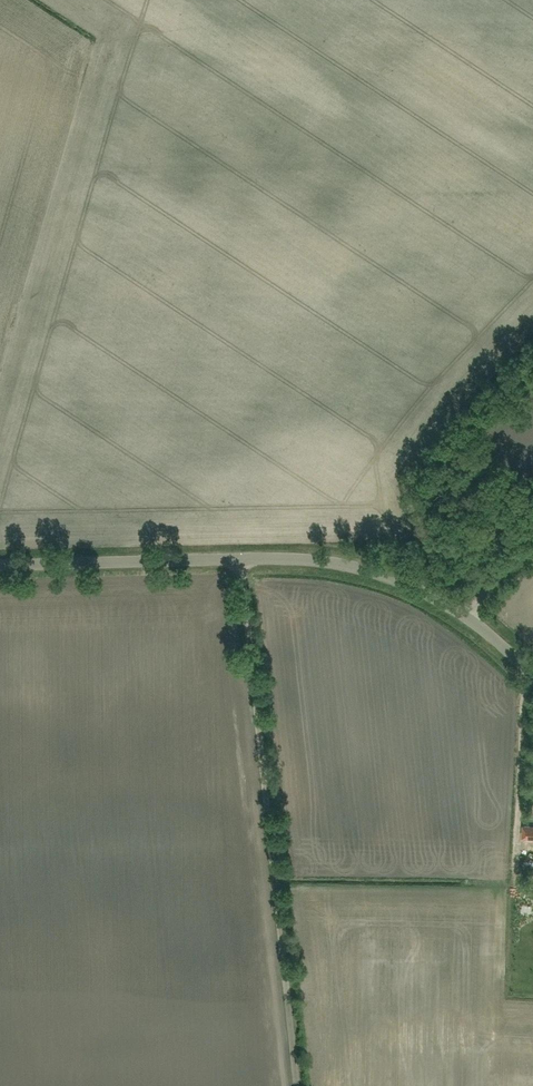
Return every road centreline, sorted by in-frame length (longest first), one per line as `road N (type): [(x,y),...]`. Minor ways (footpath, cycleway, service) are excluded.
road 1 (unclassified): [(298,1085),(240,560)]
road 2 (tertiary): [(0,566),(240,560)]
road 3 (tertiary): [(240,560),(363,571),(414,585),(467,618)]

